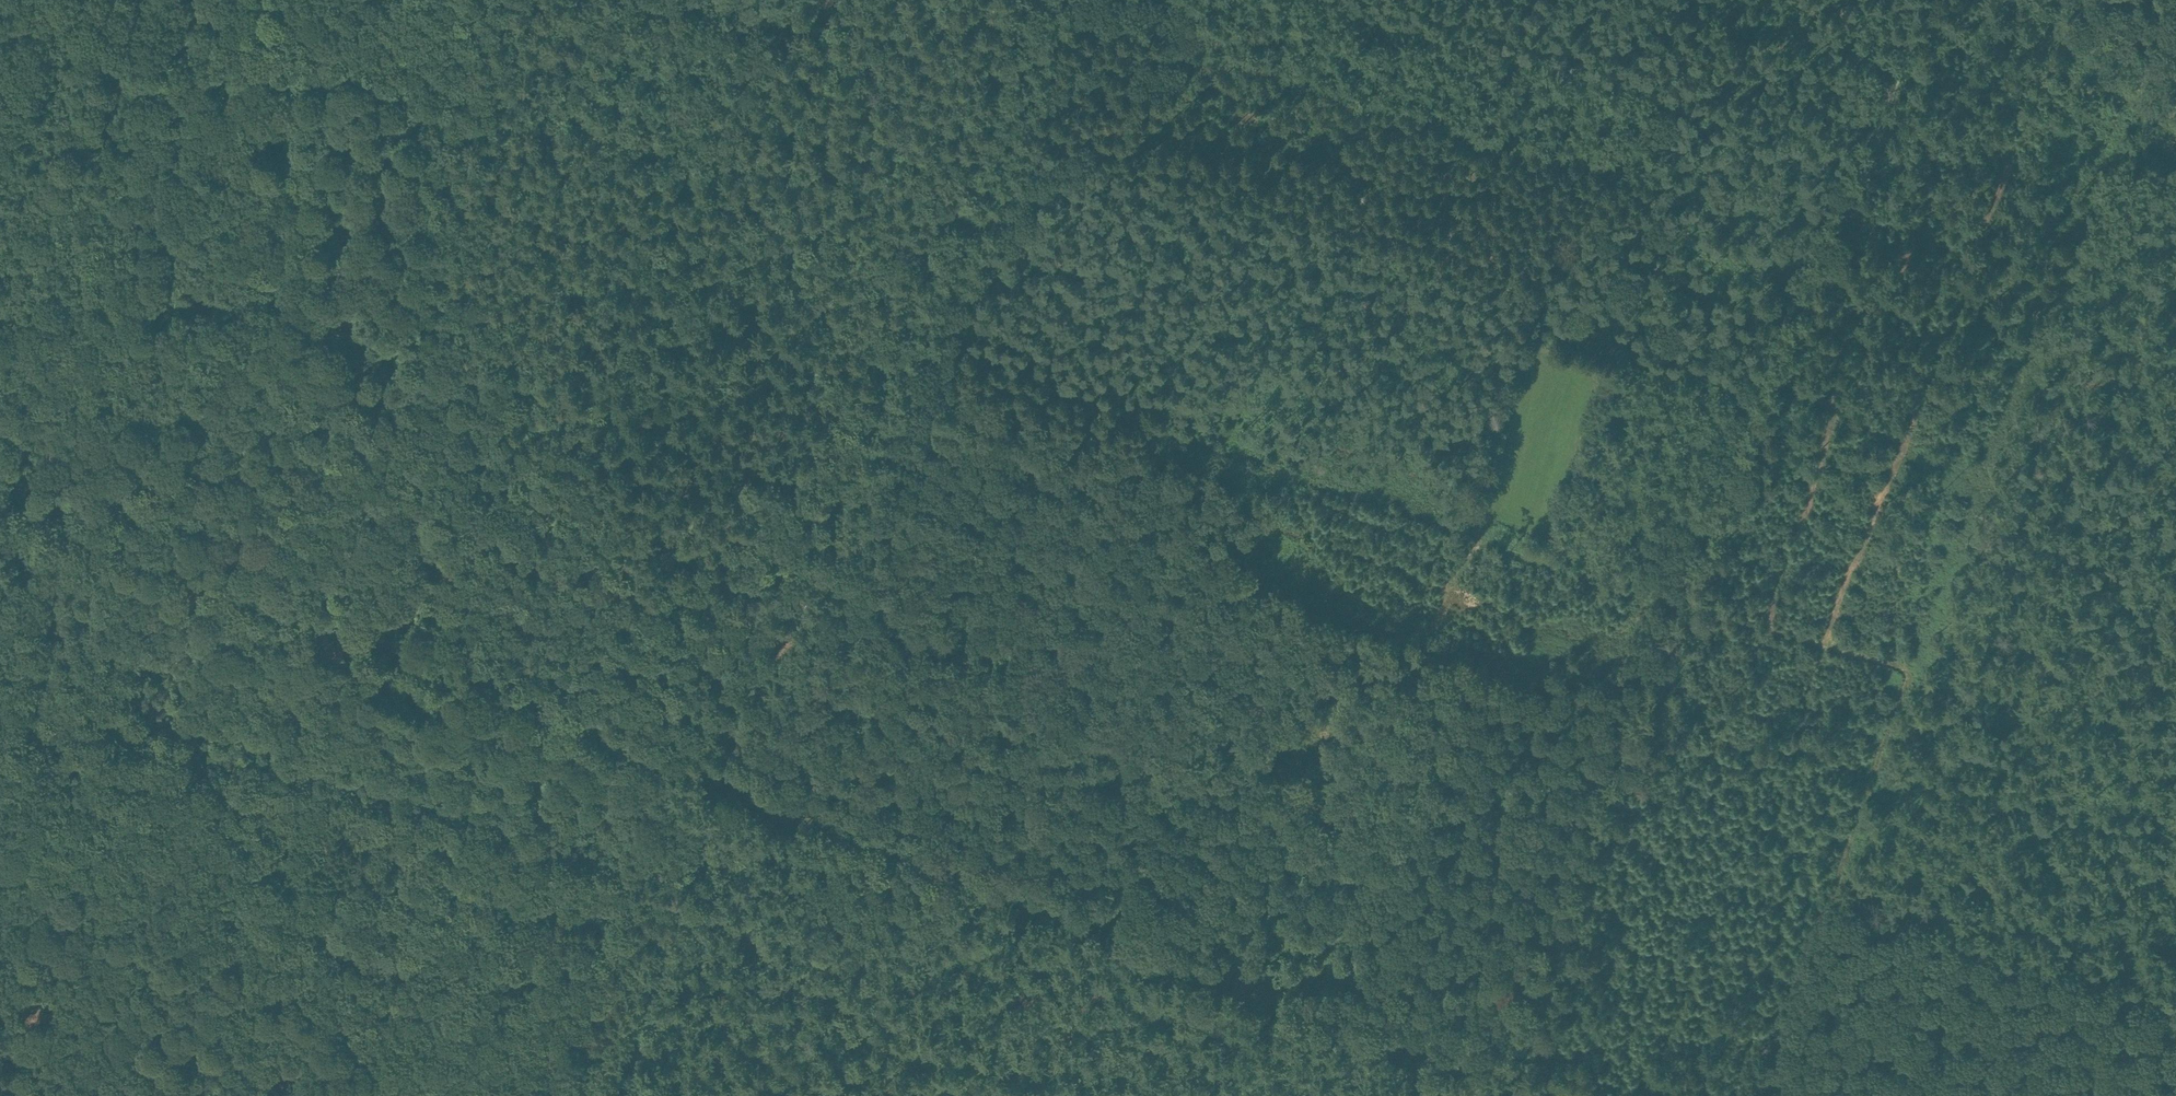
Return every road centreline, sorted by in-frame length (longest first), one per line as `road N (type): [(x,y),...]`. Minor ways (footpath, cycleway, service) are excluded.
road 1 (track): [(1930,0),(1508,1095)]
road 2 (track): [(1508,1095),(729,779)]
road 3 (track): [(1033,0),(729,779)]
road 4 (track): [(729,779),(0,483)]
road 5 (track): [(729,779),(604,1095)]
road 6 (track): [(2175,131),(2039,0)]

